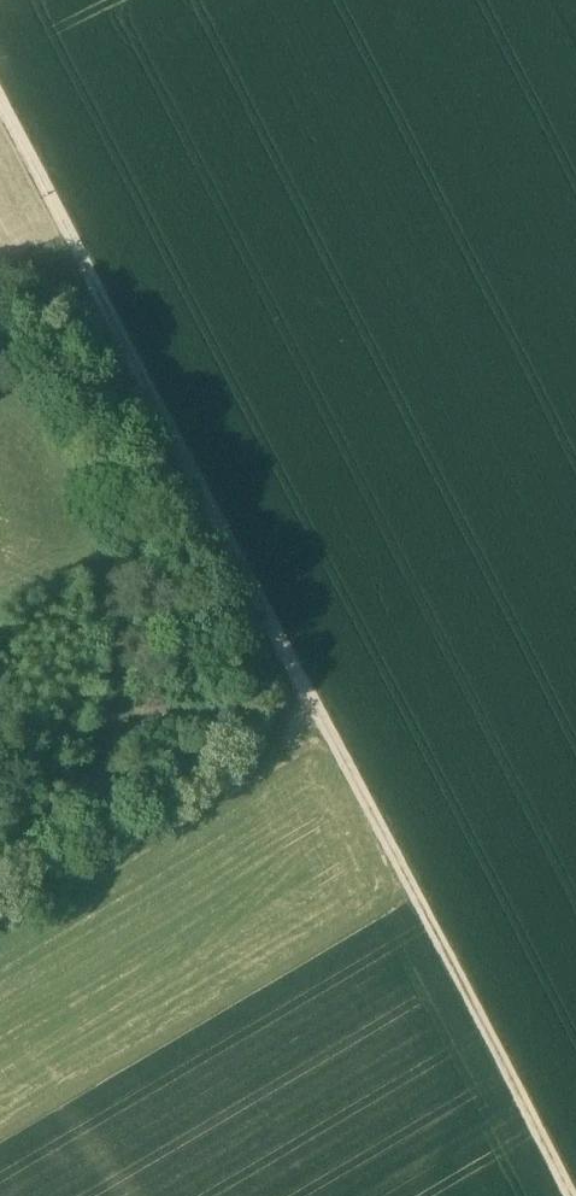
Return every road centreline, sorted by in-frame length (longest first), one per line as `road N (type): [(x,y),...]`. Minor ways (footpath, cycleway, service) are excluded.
road 1 (track): [(0,97),(571,1195)]
road 2 (track): [(0,930),(331,734)]

